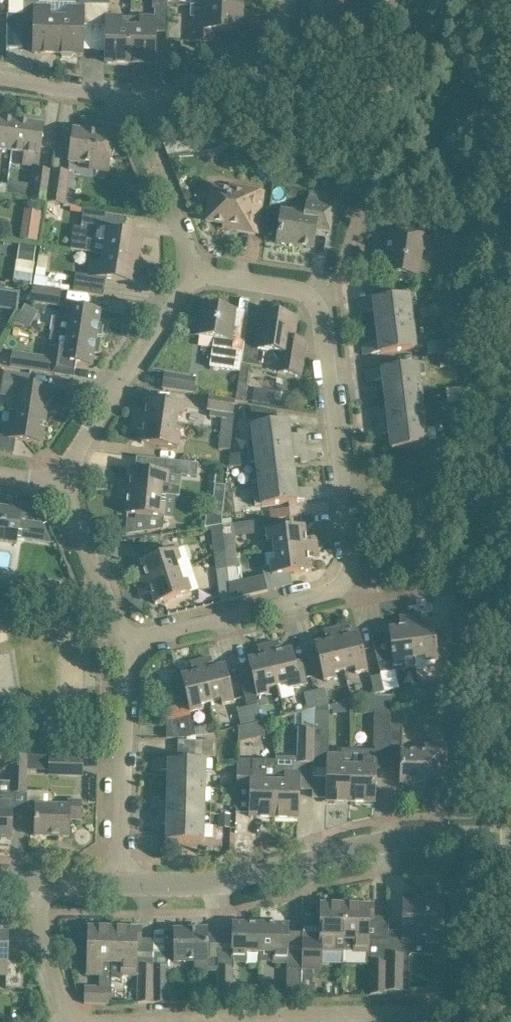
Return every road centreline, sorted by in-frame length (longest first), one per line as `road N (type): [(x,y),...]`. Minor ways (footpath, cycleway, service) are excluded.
road 1 (residential): [(123,645),(338,593),(347,578),(331,380),(316,300),(297,289),(190,274)]
road 2 (residential): [(119,885),(209,886),(401,840),(510,838)]
road 3 (residential): [(442,1021),(67,1021)]
road 4 (residential): [(59,485),(190,274)]
road 5 (residential): [(119,885),(123,645)]
road 6 (residential): [(285,0),(277,35),(257,64),(212,95),(178,104),(145,102)]
road 7 (residential): [(190,274),(147,134),(145,102)]
road 8 (residential): [(123,645),(59,485)]
road 9 (residential): [(145,102),(0,80)]
road 10 (residential): [(67,1021),(30,883)]

